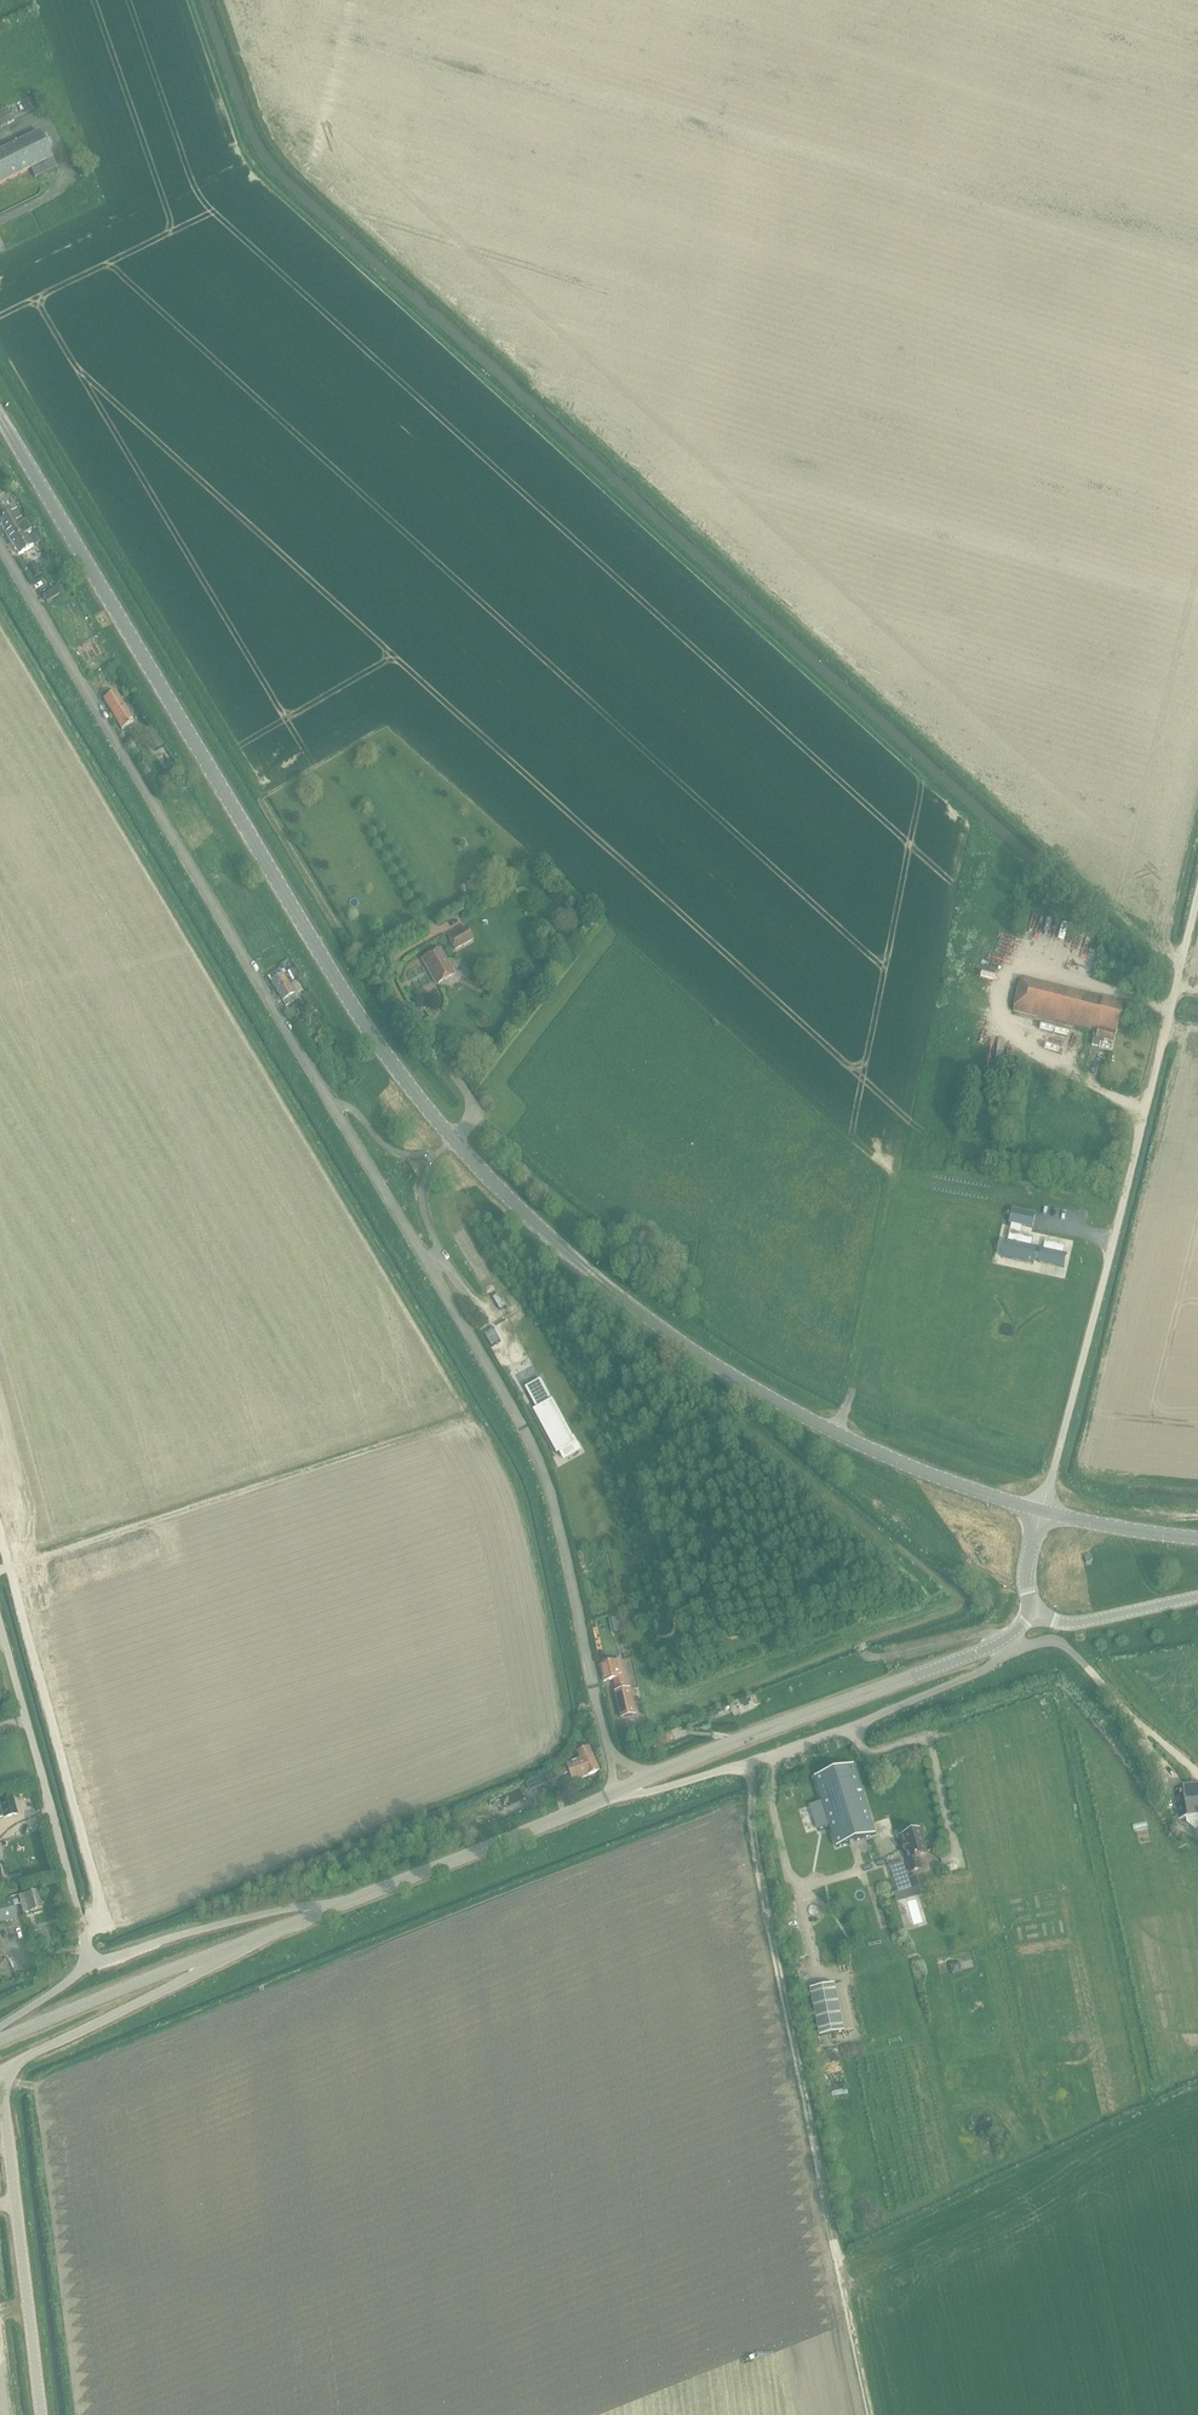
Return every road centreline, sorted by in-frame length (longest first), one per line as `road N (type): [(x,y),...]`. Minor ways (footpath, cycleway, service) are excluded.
road 1 (tertiary): [(1042,1510),(887,1457),(748,1385),(618,1295),(486,1176),(348,998),(0,417)]
road 2 (unclassified): [(623,1789),(548,1483),(520,1422),(0,544)]
road 3 (track): [(870,2414),(754,1846),(746,1764)]
road 4 (unclassified): [(1042,1510),(1177,981)]
road 5 (track): [(0,1569),(470,1418)]
road 6 (tertiary): [(623,1789),(986,1649),(1036,1611)]
road 7 (track): [(82,1930),(96,1911),(98,1886),(0,1534)]
road 8 (residential): [(91,1964),(0,1624)]
road 9 (tertiary): [(40,2414),(0,2079)]
road 10 (tertiary): [(0,2073),(285,1926)]
road 11 (tertiary): [(0,2039),(285,1926)]
road 12 (tertiary): [(347,1902),(623,1789)]
road 13 (tertiary): [(91,1964),(198,1929),(347,1902)]
road 14 (track): [(853,1386),(892,1187)]
road 15 (unclassified): [(1036,1611),(1075,1623),(1197,1597)]
road 16 (tertiary): [(1197,1538),(1042,1510)]
road 17 (track): [(882,1656),(984,1633),(1000,1641)]

